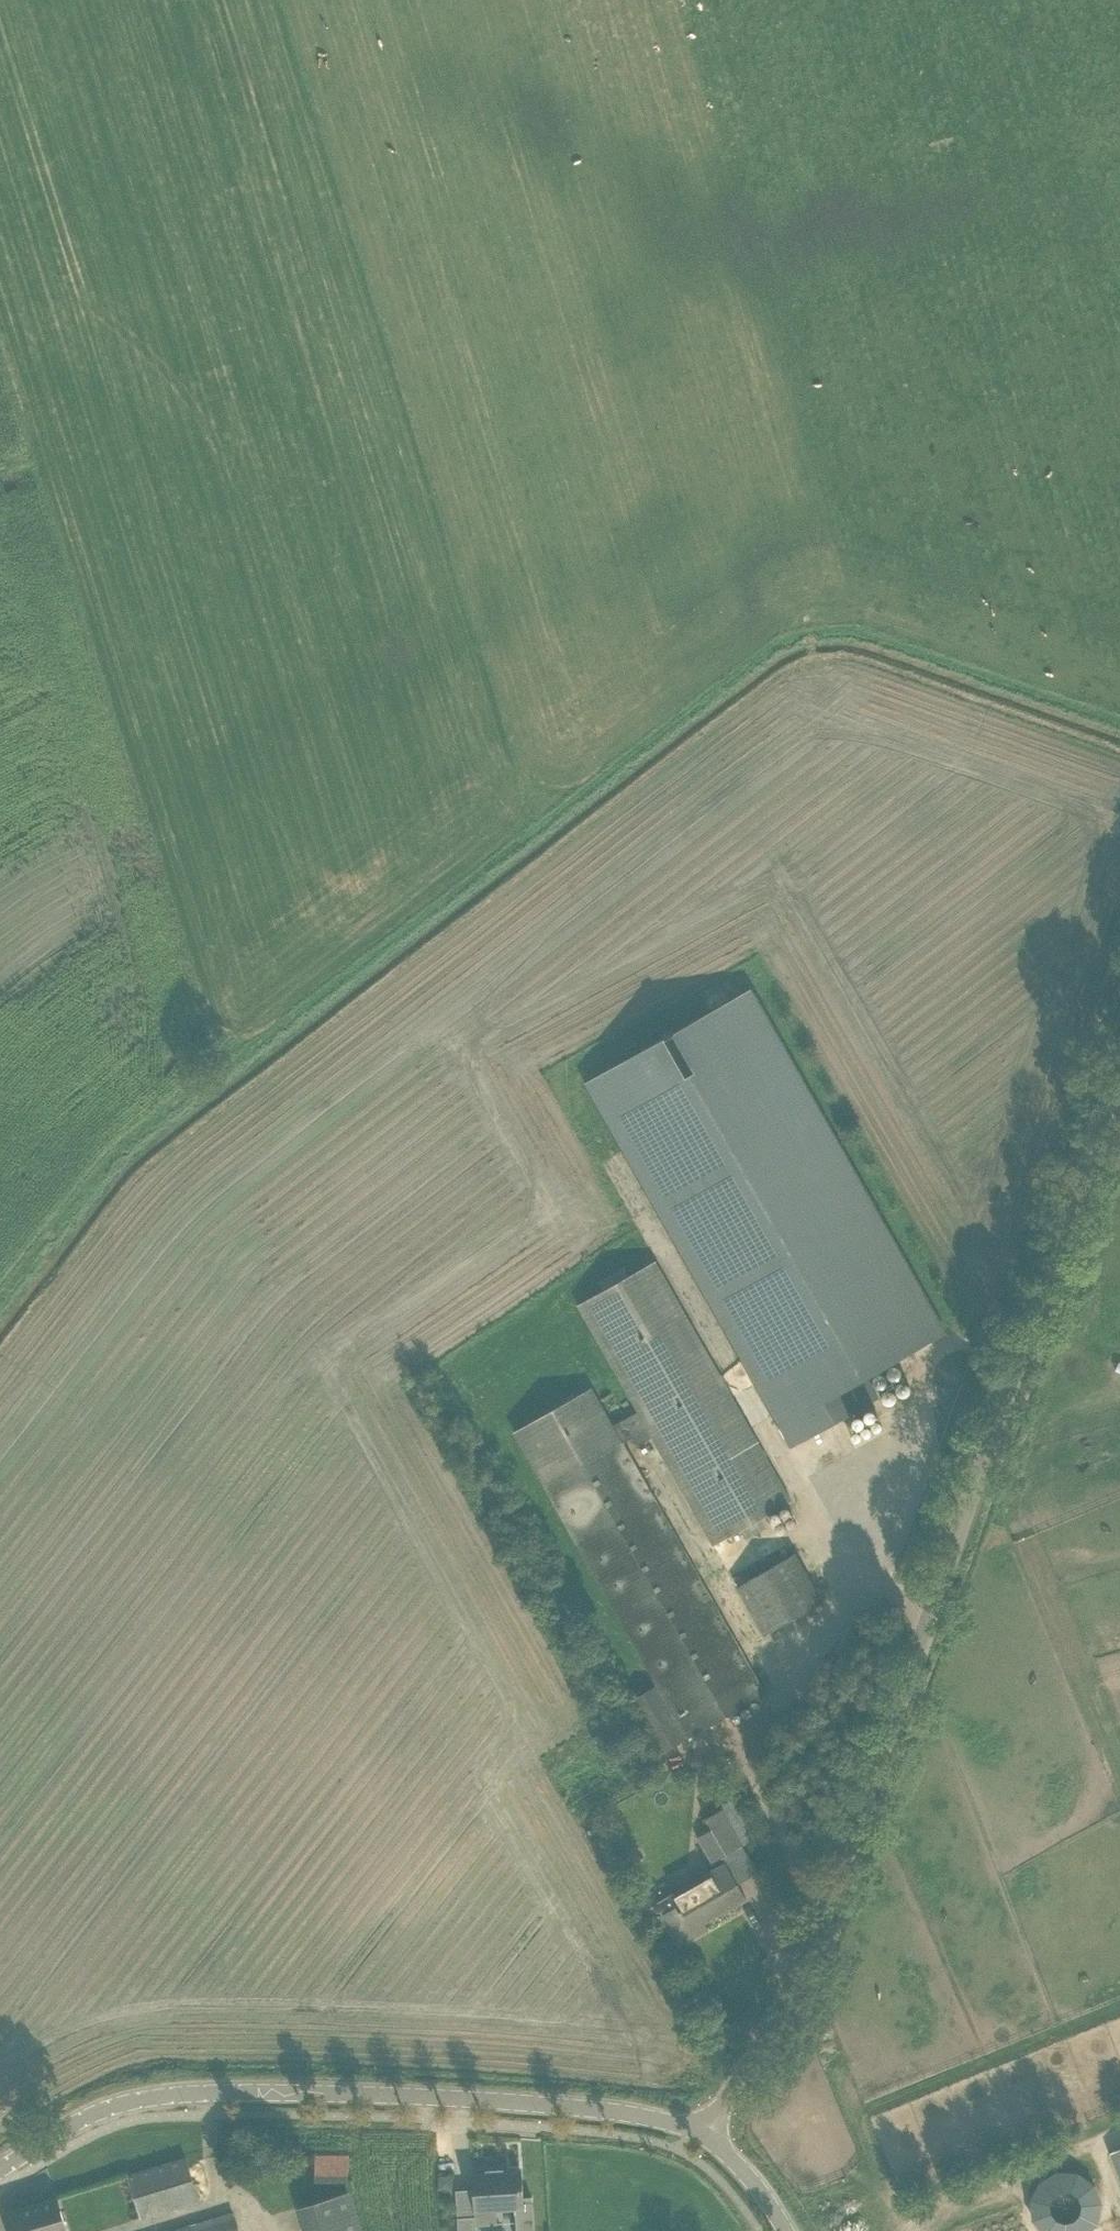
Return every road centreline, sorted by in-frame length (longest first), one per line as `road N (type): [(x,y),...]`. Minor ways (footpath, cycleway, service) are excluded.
road 1 (unclassified): [(703,2129),(765,2031),(878,1751),(1119,1062)]
road 2 (unclassified): [(703,2129),(603,2108),(437,2096),(167,2093),(110,2105),(0,2170)]
road 3 (unclassified): [(782,2230),(703,2129)]

